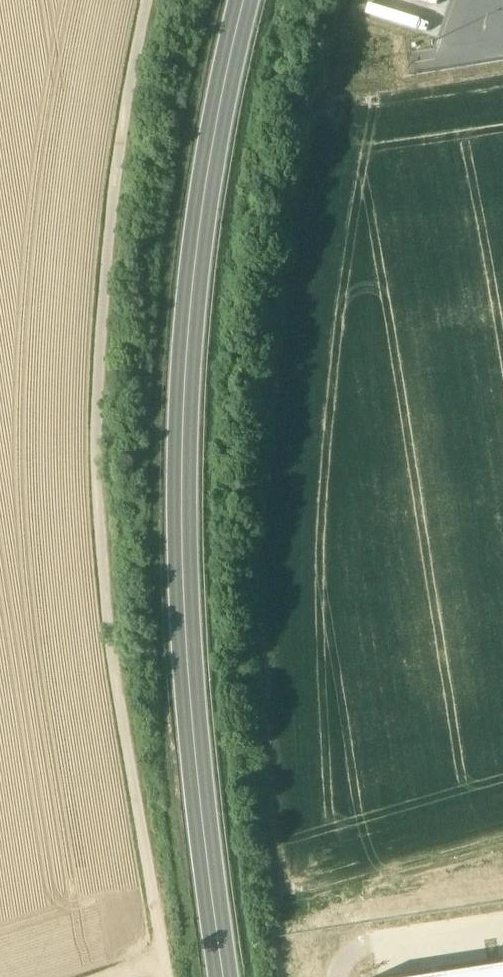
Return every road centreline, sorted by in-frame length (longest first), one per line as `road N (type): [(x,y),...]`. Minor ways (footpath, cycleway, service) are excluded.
road 1 (track): [(147,0),(119,155),(101,321),(100,469),(111,638),(168,976)]
road 2 (primary): [(225,976),(203,833),(183,545),(191,344),(211,176),(250,0)]

